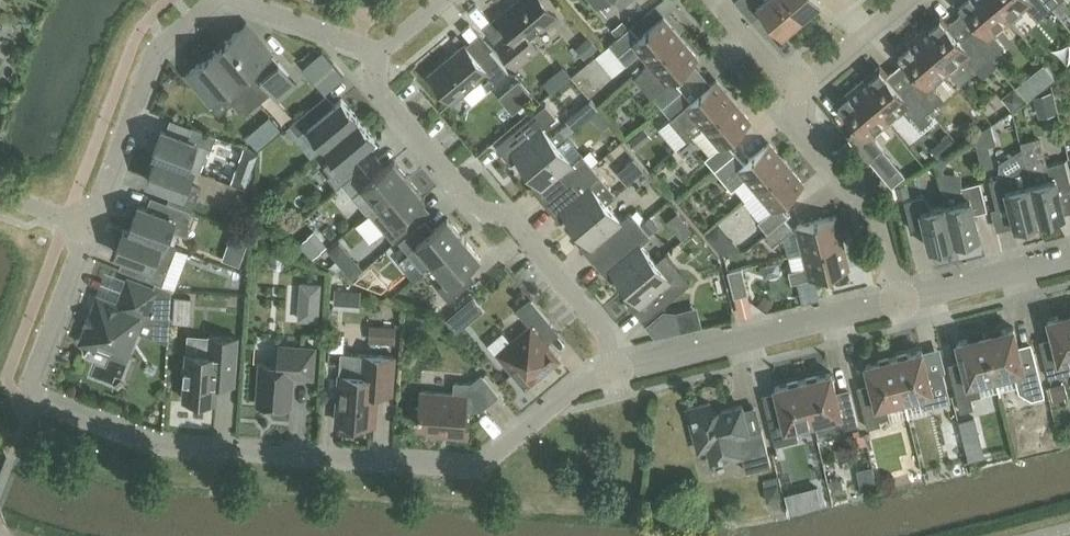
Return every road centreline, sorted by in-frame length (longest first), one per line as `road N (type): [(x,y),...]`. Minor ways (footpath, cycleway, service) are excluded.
road 1 (residential): [(615,371),(571,393),(465,474),(154,449),(42,406),(33,392),(87,227)]
road 2 (residential): [(615,371),(605,334),(507,220),(486,215),(380,90),(378,55)]
road 3 (residential): [(615,371),(899,304)]
road 4 (residential): [(87,227),(151,62),(217,0)]
road 5 (residential): [(899,304),(878,218),(795,118),(797,94)]
road 6 (residential): [(899,304),(1069,260)]
road 7 (residential): [(239,0),(378,55)]
road 8 (residential): [(797,94),(907,0)]
road 9 (residential): [(797,94),(715,0)]

